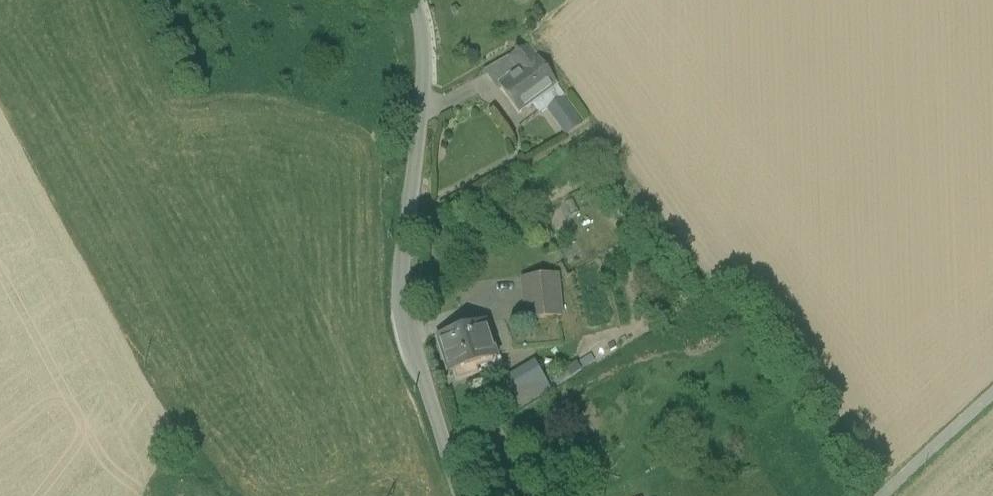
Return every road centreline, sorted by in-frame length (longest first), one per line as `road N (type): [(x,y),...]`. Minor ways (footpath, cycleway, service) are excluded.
road 1 (unclassified): [(414,0),(425,32),(403,203),(408,339),(457,495)]
road 2 (track): [(883,495),(992,395)]

